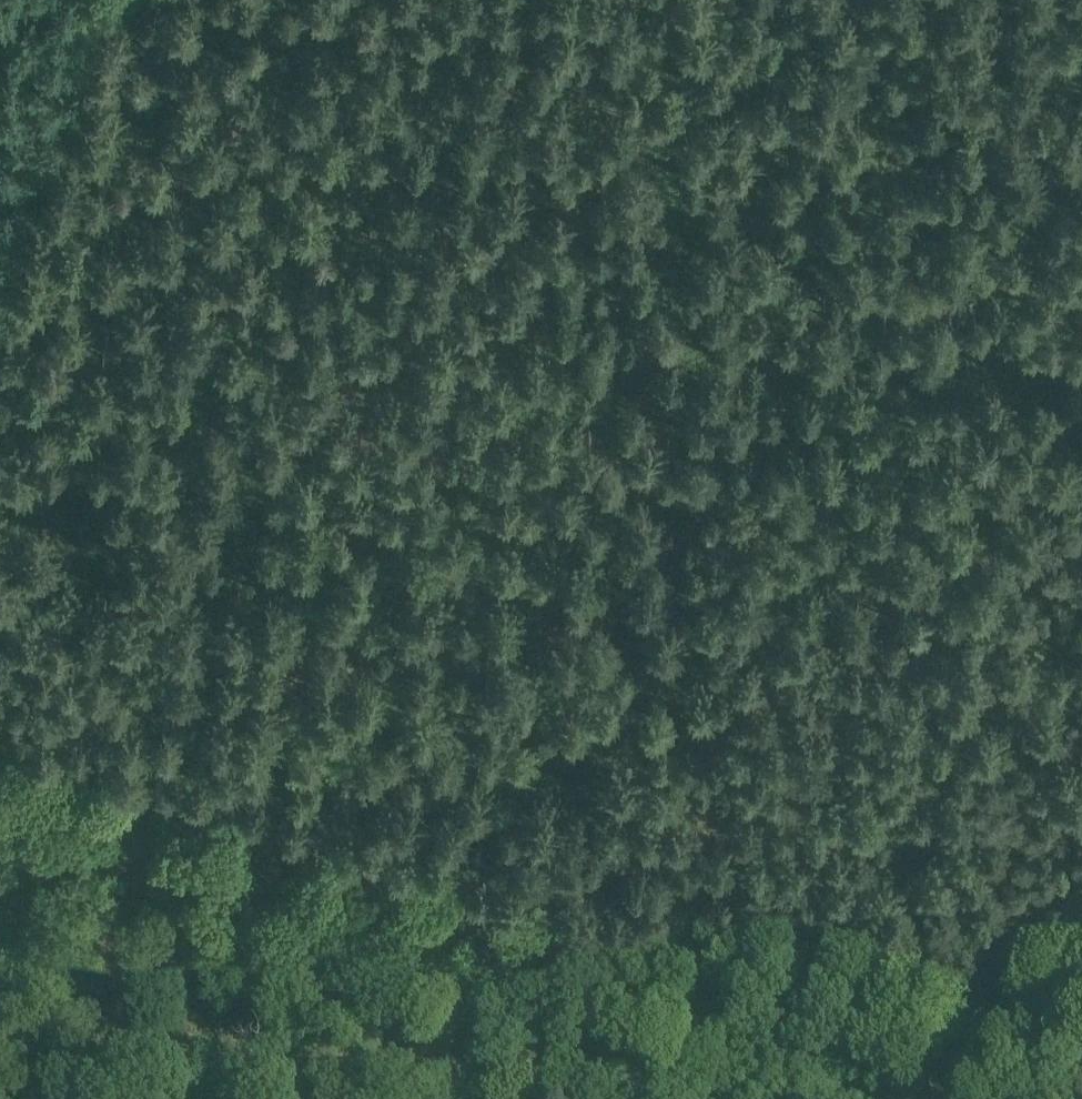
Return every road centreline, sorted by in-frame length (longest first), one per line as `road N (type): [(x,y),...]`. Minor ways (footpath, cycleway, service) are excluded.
road 1 (track): [(903,1098),(966,1007),(0,733)]
road 2 (track): [(85,0),(0,218)]

